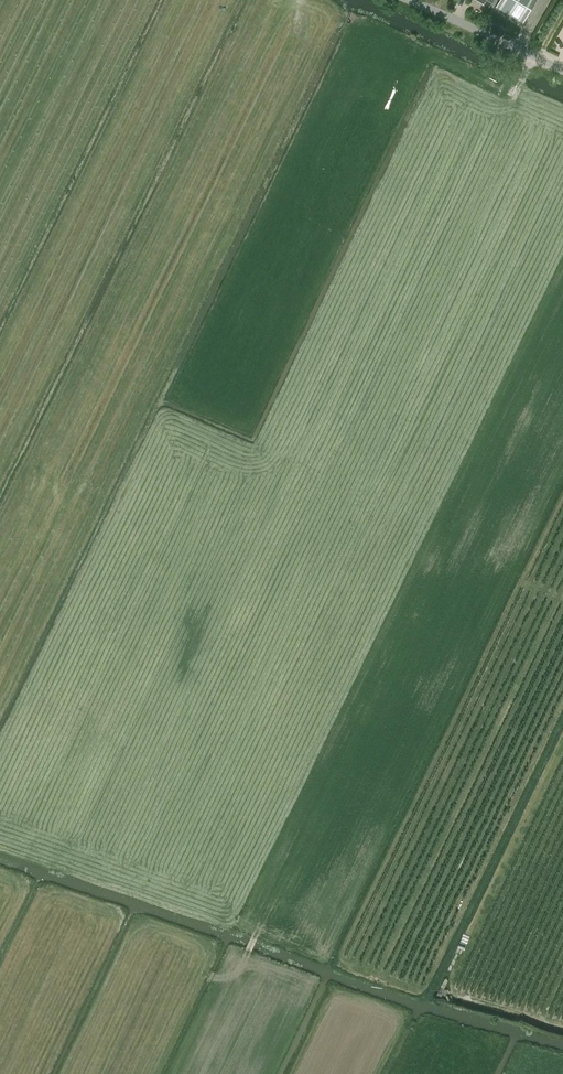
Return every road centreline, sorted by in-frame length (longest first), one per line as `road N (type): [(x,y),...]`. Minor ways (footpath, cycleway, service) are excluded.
road 1 (unclassified): [(562,71),(408,0)]

